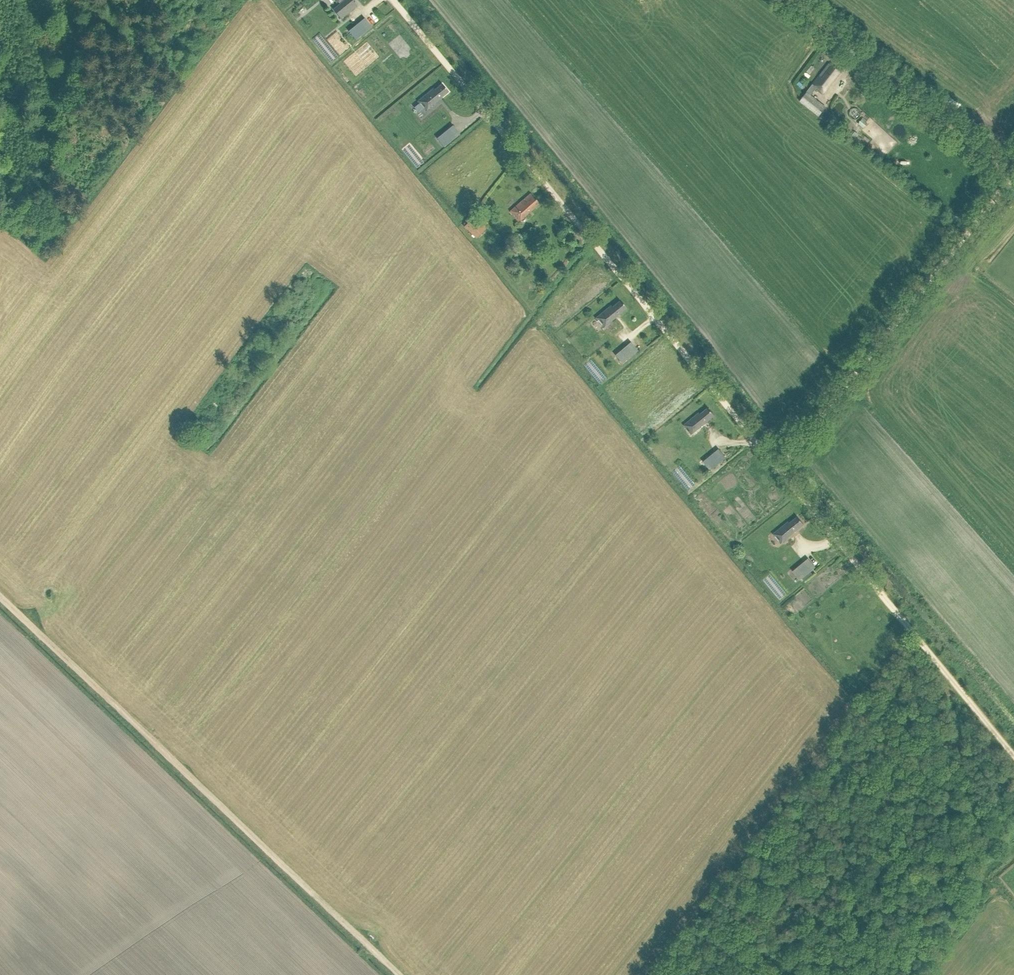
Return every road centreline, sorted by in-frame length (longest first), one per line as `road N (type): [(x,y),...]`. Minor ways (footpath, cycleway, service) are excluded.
road 1 (track): [(392,0),(777,467)]
road 2 (track): [(0,600),(396,974)]
road 3 (track): [(1013,165),(1006,185),(777,467)]
road 4 (track): [(777,467),(1013,756)]
road 5 (unclassified): [(1013,178),(791,0)]

